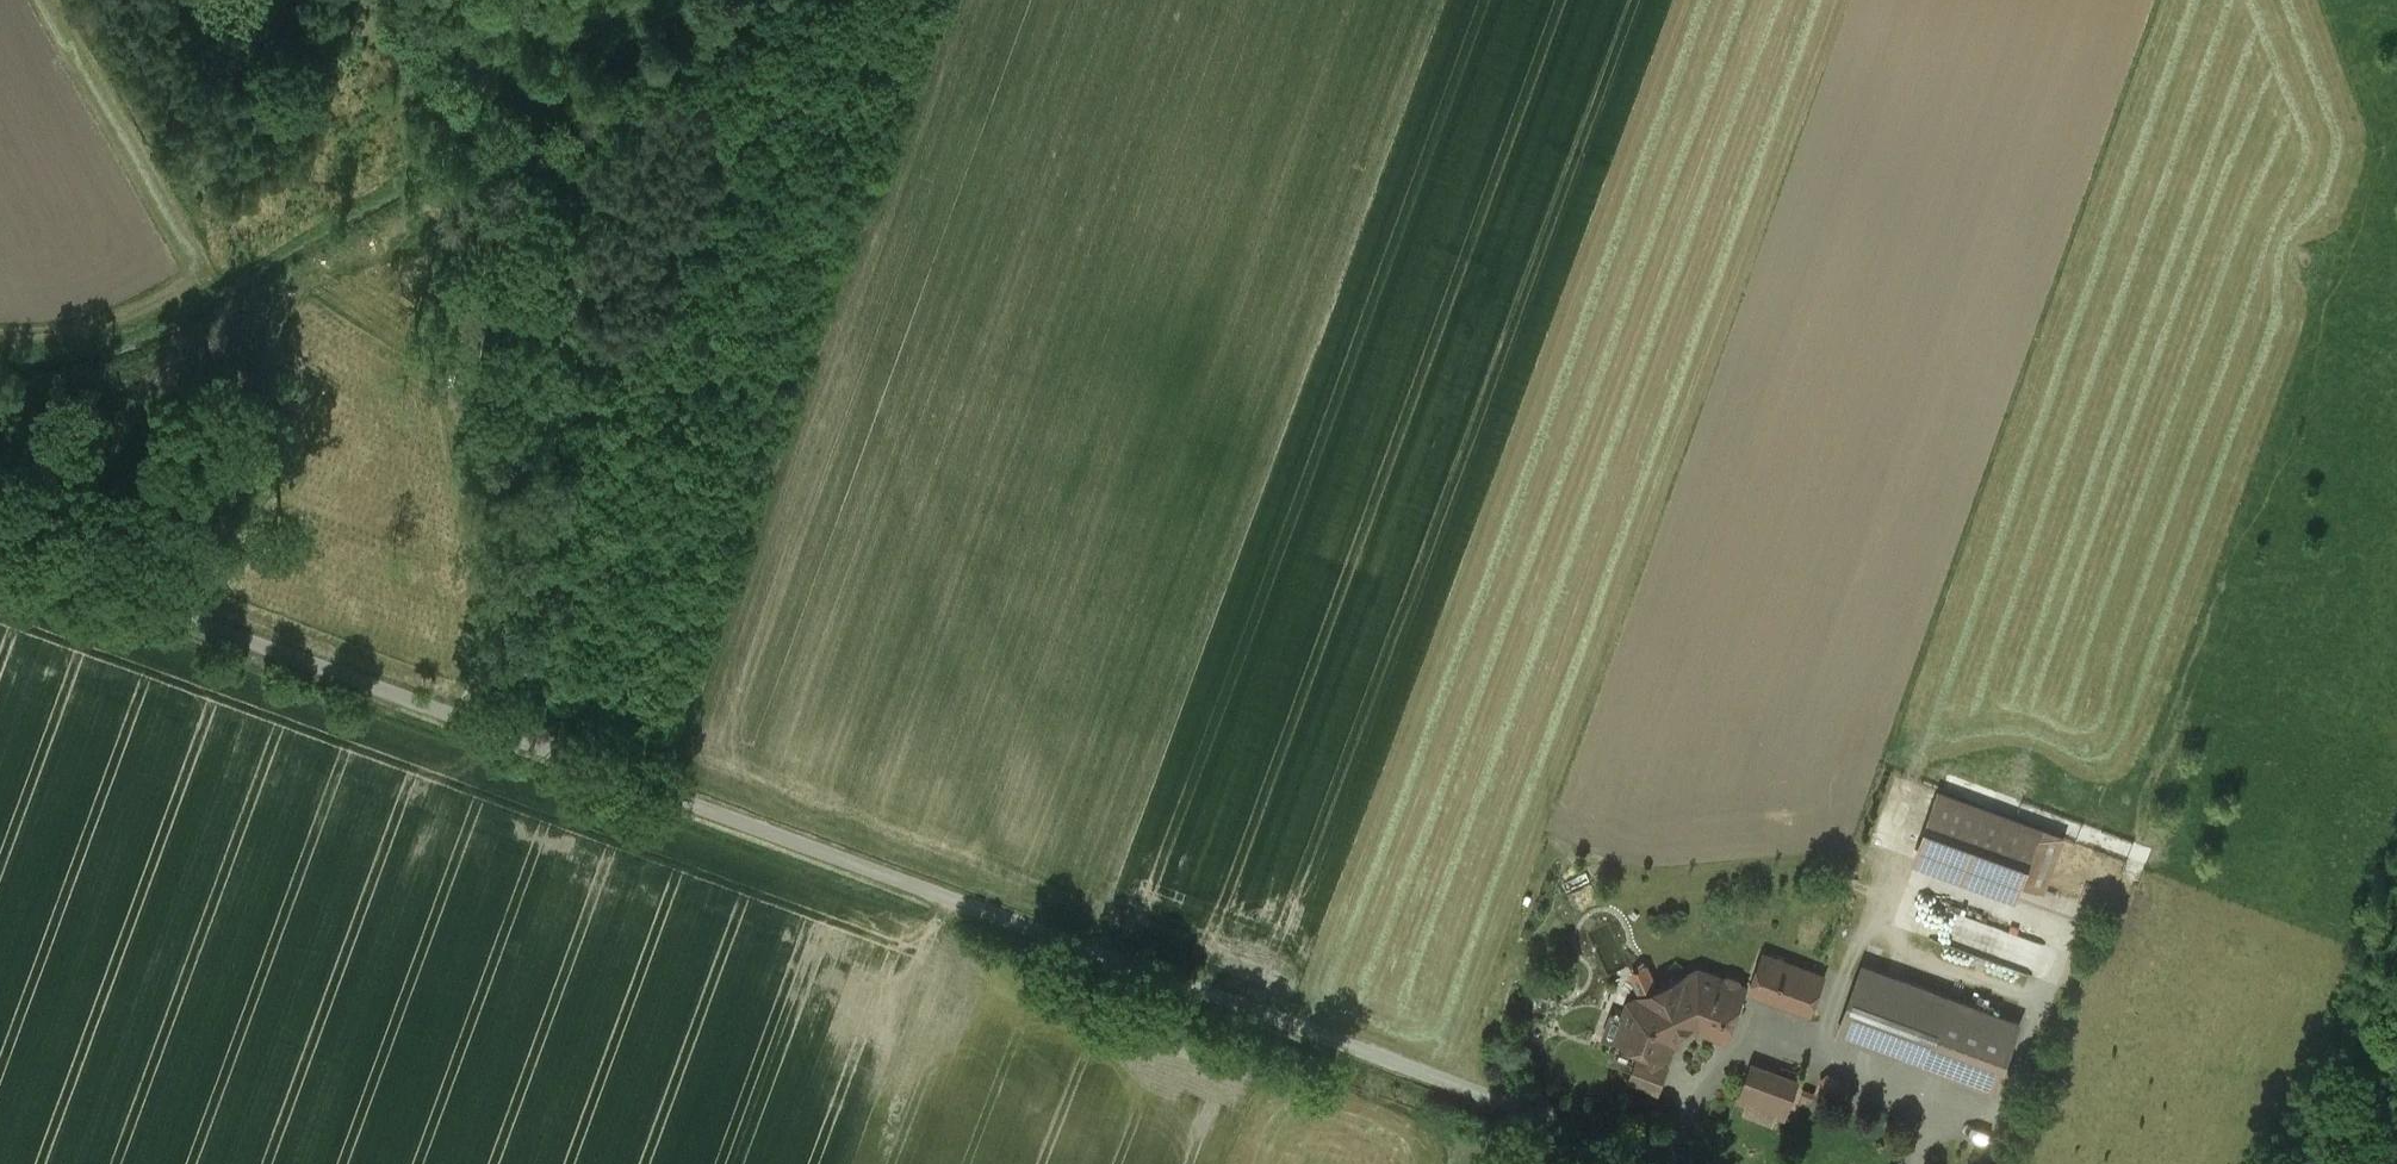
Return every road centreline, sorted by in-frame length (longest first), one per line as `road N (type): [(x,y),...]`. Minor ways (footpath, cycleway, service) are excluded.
road 1 (unclassified): [(1676,1163),(0,552)]

